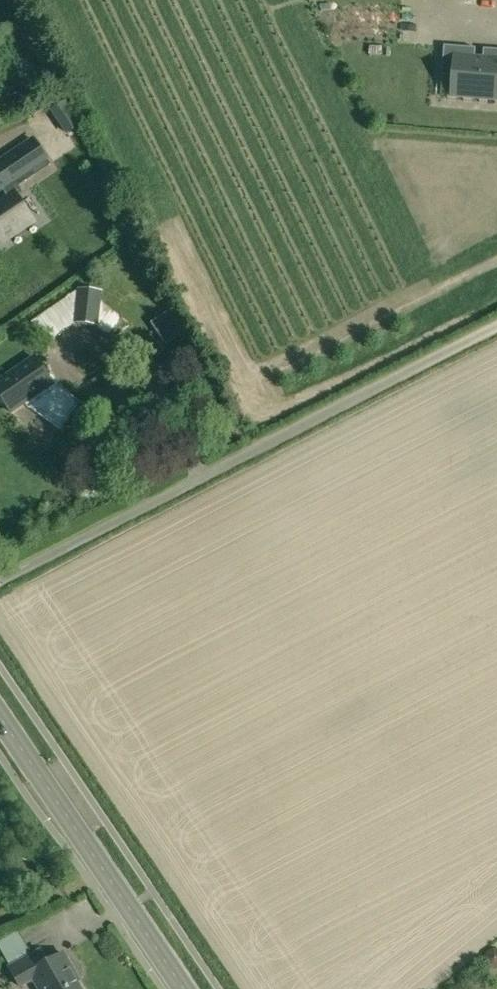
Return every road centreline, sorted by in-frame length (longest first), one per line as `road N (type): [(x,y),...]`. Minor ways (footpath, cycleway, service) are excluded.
road 1 (unclassified): [(0,577),(496,325)]
road 2 (secondary): [(184,988),(0,718)]

